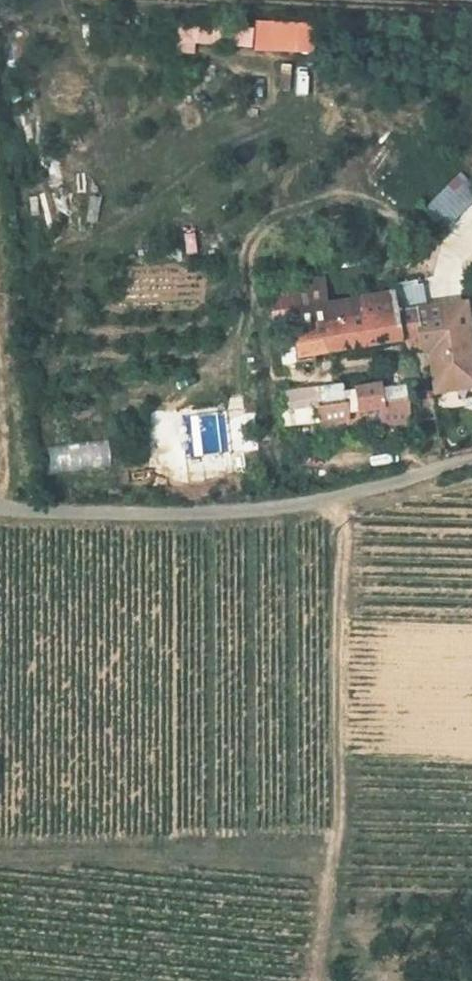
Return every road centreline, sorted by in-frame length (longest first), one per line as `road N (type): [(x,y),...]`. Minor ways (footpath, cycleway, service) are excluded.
road 1 (unclassified): [(0,507),(249,511),(332,498),(471,459)]
road 2 (track): [(330,883),(339,818),(343,537),(332,498)]

